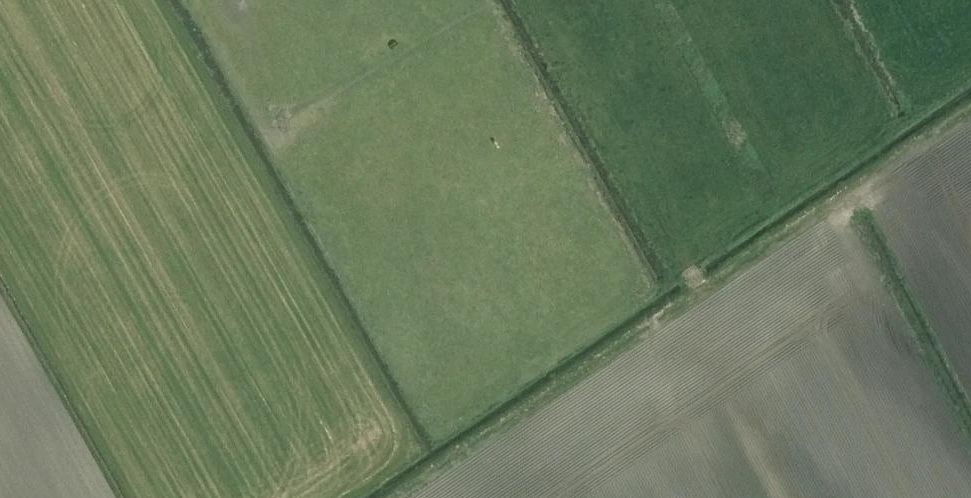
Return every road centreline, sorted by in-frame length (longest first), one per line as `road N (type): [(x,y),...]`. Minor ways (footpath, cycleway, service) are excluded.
road 1 (track): [(970,110),(393,497)]

